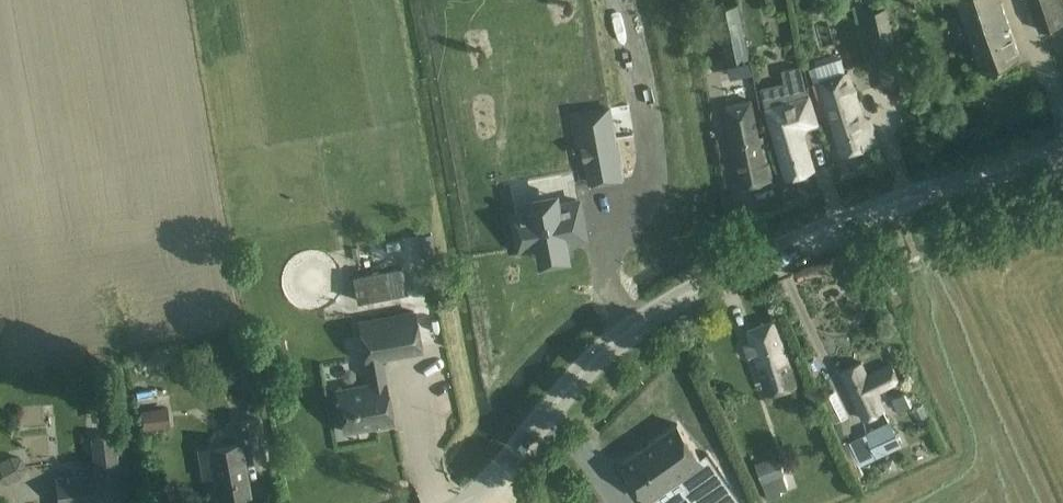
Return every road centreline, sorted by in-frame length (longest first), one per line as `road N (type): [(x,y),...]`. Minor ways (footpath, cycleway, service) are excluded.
road 1 (tertiary): [(449,502),(477,484),(589,358),(656,309),(827,229),(1062,147)]

